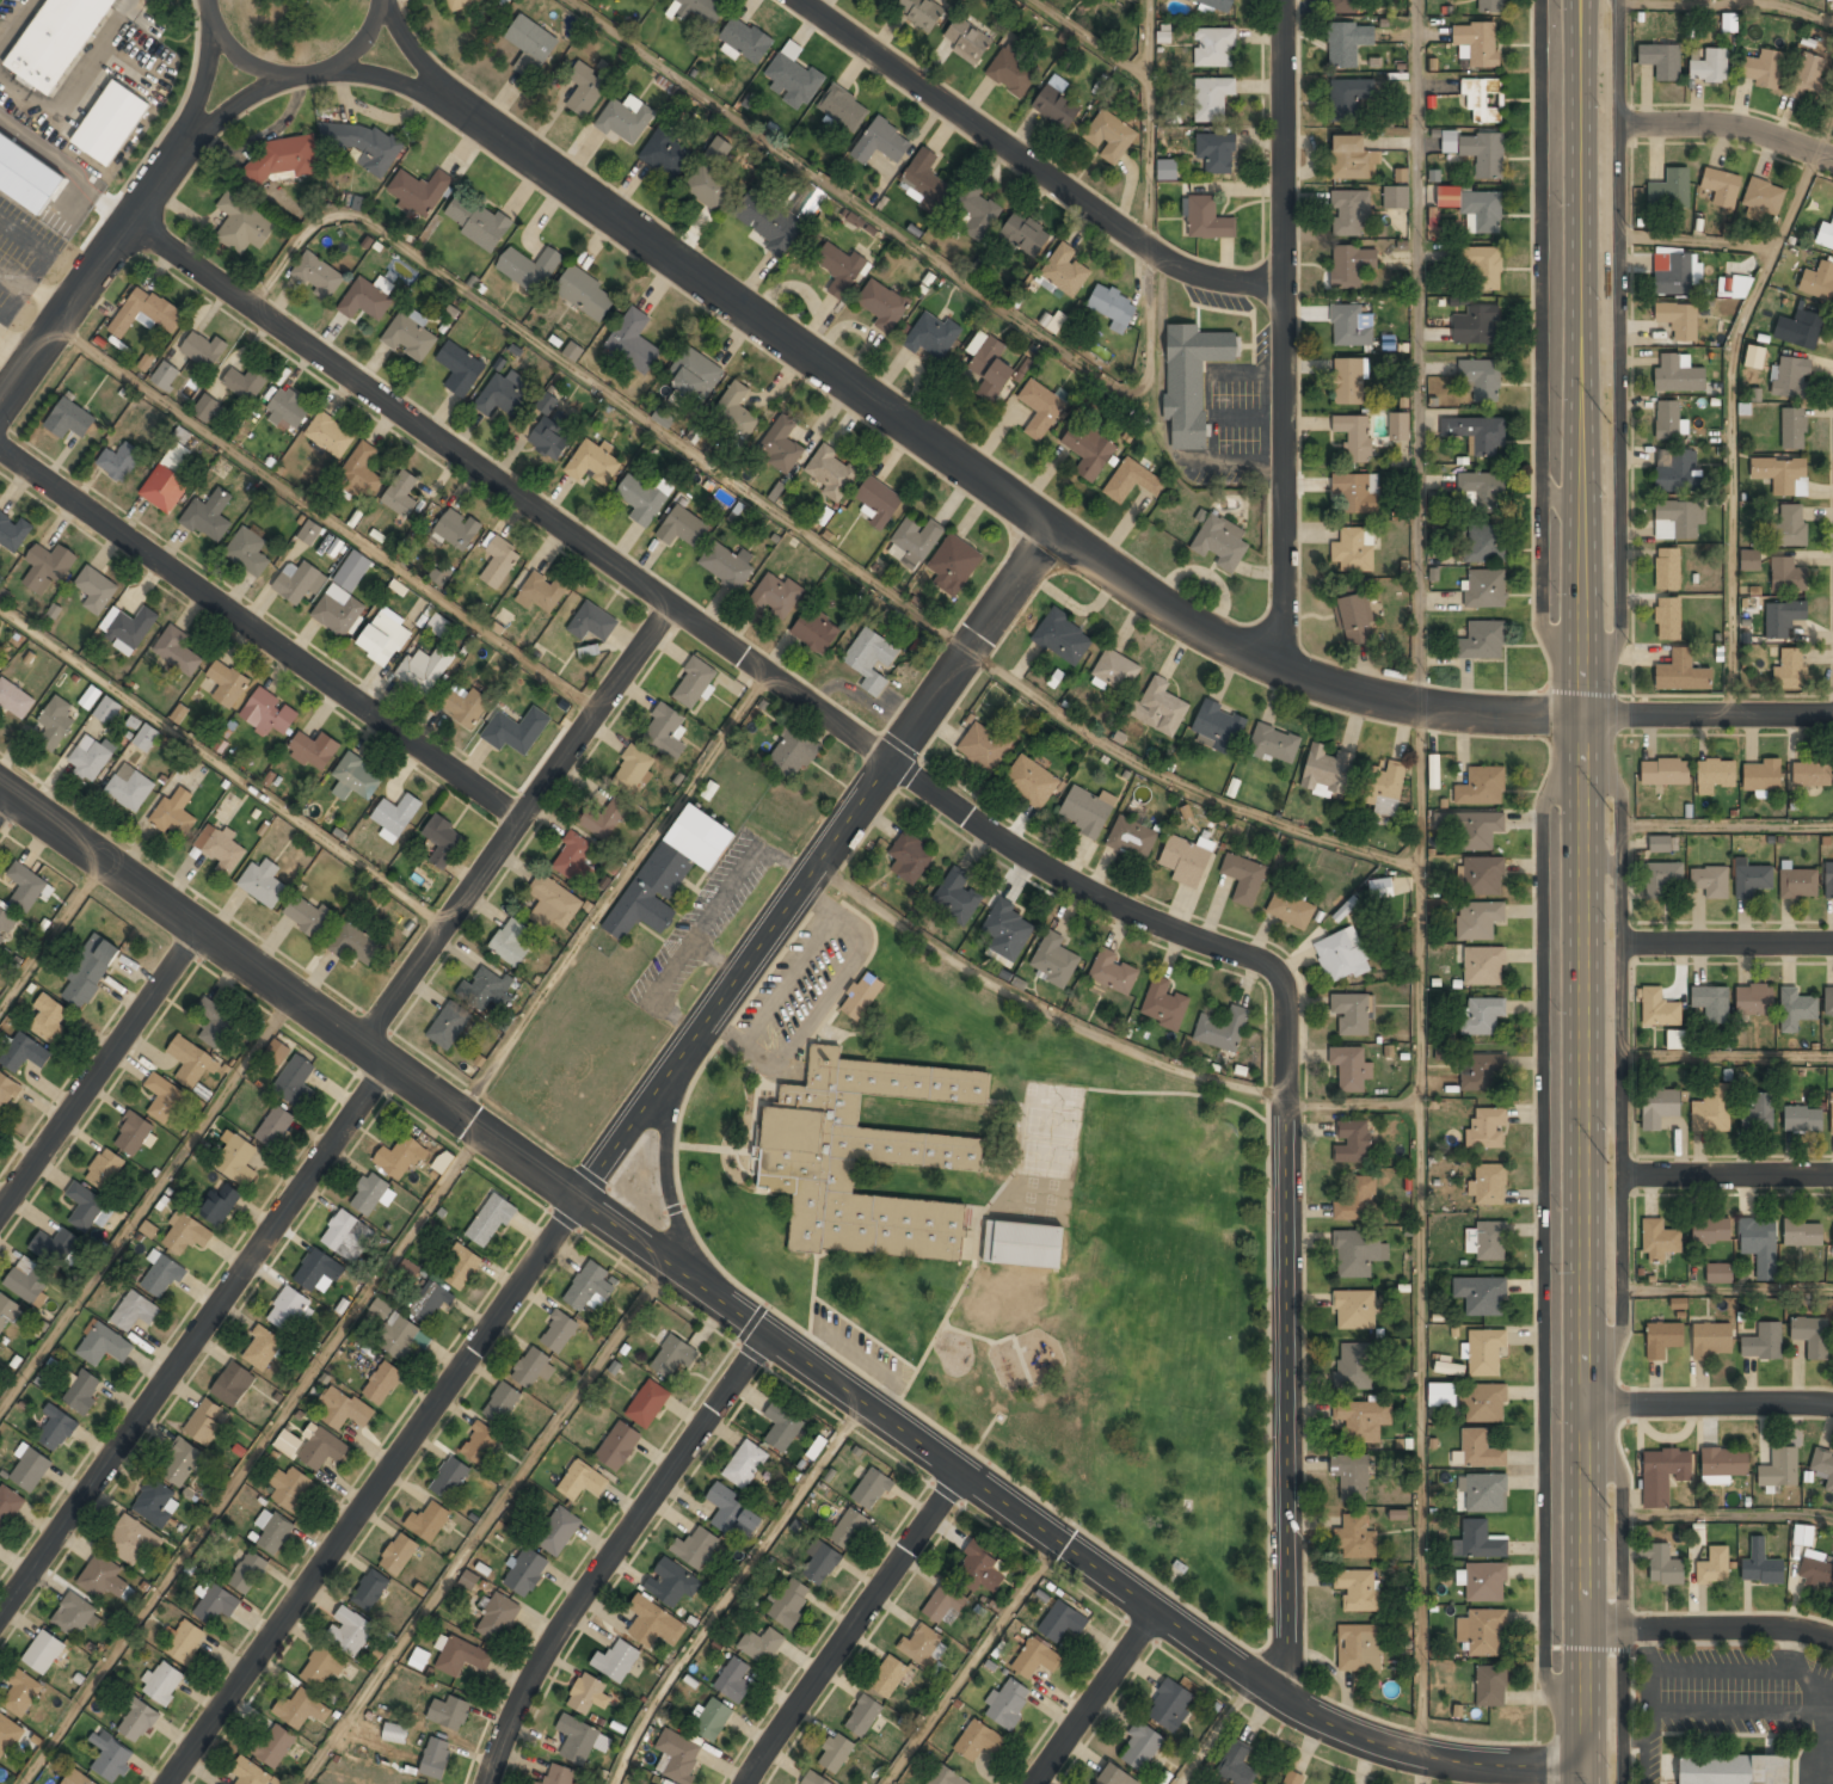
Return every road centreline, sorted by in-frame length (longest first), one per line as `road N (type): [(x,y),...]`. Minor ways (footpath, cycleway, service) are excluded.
road 1 (residential): [(1286,1694),(1284,995),(1271,966),(1083,887),(979,824),(131,224)]
road 2 (residential): [(1585,1768),(1445,1760),(1316,1716),(0,780)]
road 3 (secondary): [(1585,1783),(1579,0)]
road 4 (residential): [(482,127),(1201,628),(1361,694),(1451,713),(1582,719)]
road 5 (residential): [(1582,771),(1560,781),(1540,808),(1544,1668),(1554,1693),(1583,1709)]
road 6 (residential): [(176,1783),(666,1091)]
road 7 (residential): [(1582,672),(1606,659),(1620,626),(1619,0)]
road 8 (residential): [(400,1065),(0,1621)]
road 9 (residential): [(1052,528),(666,1091)]
road 10 (residential): [(1285,0),(1287,315),(1280,610),(1272,663)]
road 11 (residential): [(517,831),(0,459)]
road 12 (residential): [(1287,315),(1243,308),(1182,279),(796,0)]
road 13 (residential): [(1585,1367),(1610,1352),(1623,1315),(1624,943),(1618,872),(1583,843)]
road 14 (residential): [(774,1330),(541,1663),(493,1783)]
road 15 (residential): [(677,605),(368,1042)]
road 16 (residential): [(1538,0),(1539,480)]
road 17 (residential): [(964,1465),(753,1783)]
road 18 (residential): [(1622,1783),(1623,1487),(1583,1439)]
road 19 (residential): [(203,925),(0,1212)]
road 20 (residential): [(207,0),(228,44),(262,68),(386,81),(482,127)]
road 21 (residential): [(173,161),(0,412)]
road 22 (residential): [(173,161),(235,104),(336,62),(368,30),(377,0)]
road 23 (residential): [(1832,713),(1582,719)]
road 24 (residential): [(1832,1408),(1583,1404)]
road 25 (residential): [(1832,1641),(1758,1629),(1585,1631)]
road 26 (residential): [(1163,1606),(1039,1783)]
road 27 (residential): [(1832,155),(1727,128),(1623,125)]
road 28 (residential): [(1832,1174),(1624,1175)]
road 29 (residential): [(1832,943),(1624,943)]
road 30 (residential): [(1539,480),(1542,626),(1552,644),(1581,660)]
road 31 (residential): [(208,0),(205,62),(173,161)]
road 32 (residential): [(482,127),(413,54),(387,0)]

